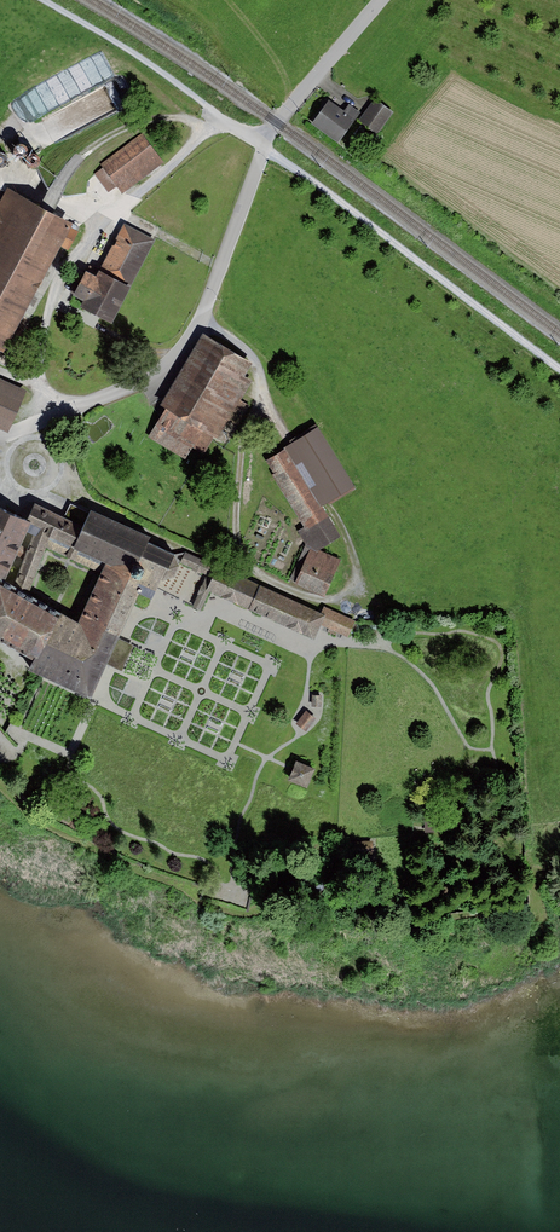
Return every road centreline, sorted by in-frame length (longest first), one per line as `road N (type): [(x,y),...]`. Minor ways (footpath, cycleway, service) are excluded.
road 1 (track): [(264,146),(559,370)]
road 2 (track): [(43,0),(140,57),(264,146)]
road 3 (track): [(47,209),(70,168),(123,128),(176,116),(210,130)]

